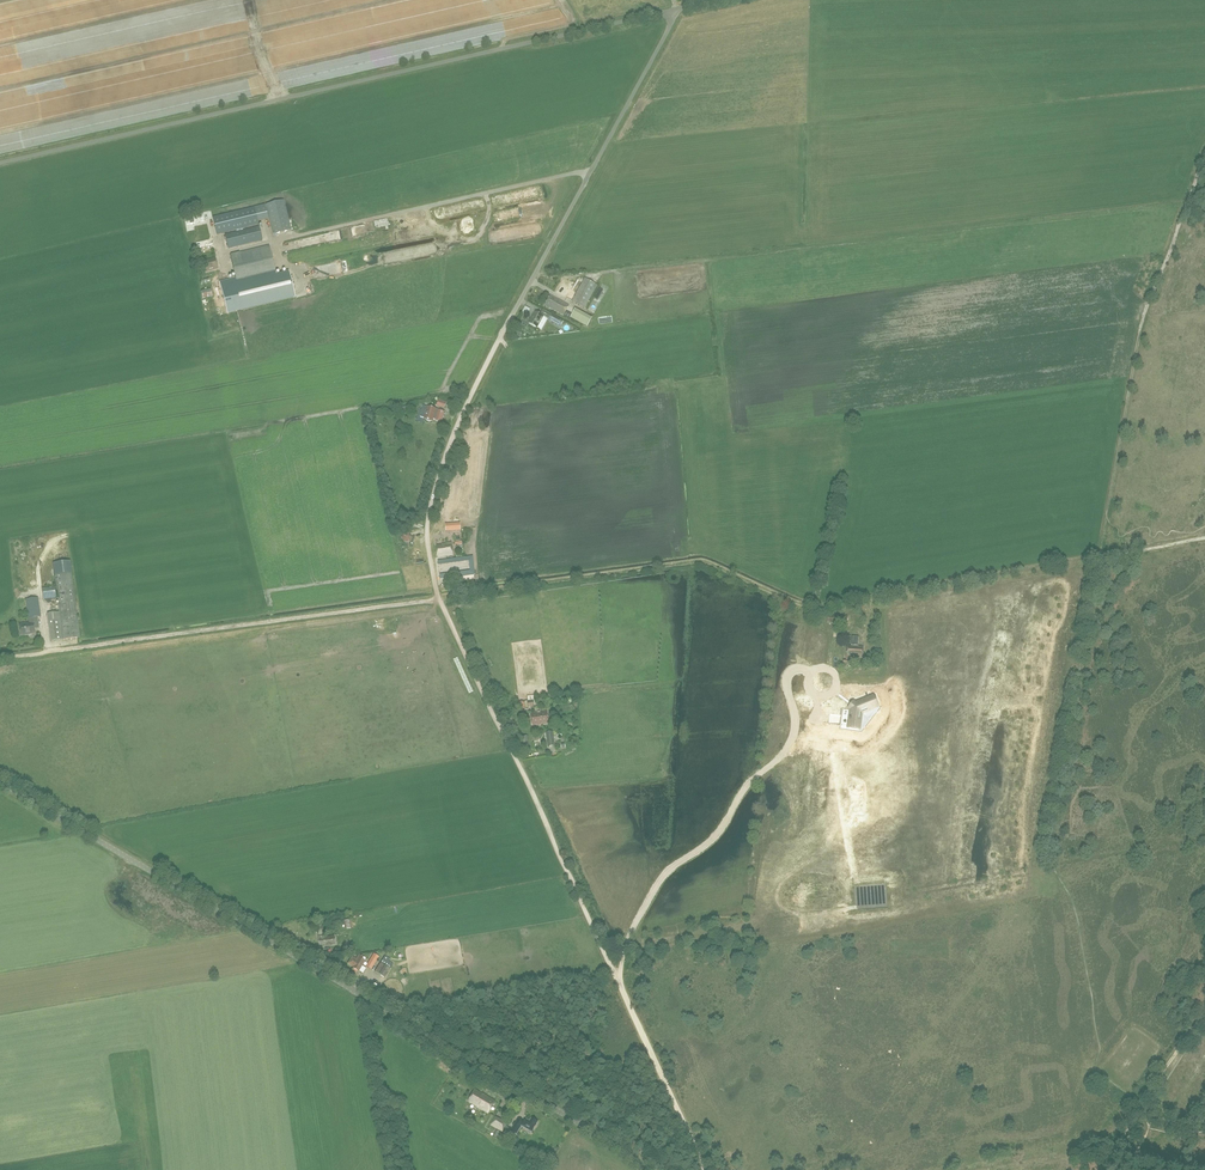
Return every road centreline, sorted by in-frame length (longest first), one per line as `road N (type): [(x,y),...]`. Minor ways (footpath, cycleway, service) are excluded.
road 1 (track): [(0,657),(697,561),(811,606),(1098,557)]
road 2 (track): [(704,1169),(434,580),(427,526),(442,463),(512,315)]
road 3 (tertiary): [(649,1169),(0,779)]
road 4 (unclassified): [(0,164),(678,9)]
road 5 (track): [(1204,153),(1143,318),(1106,514)]
road 6 (unclassified): [(512,315),(678,9)]
road 7 (track): [(1103,556),(1055,831)]

